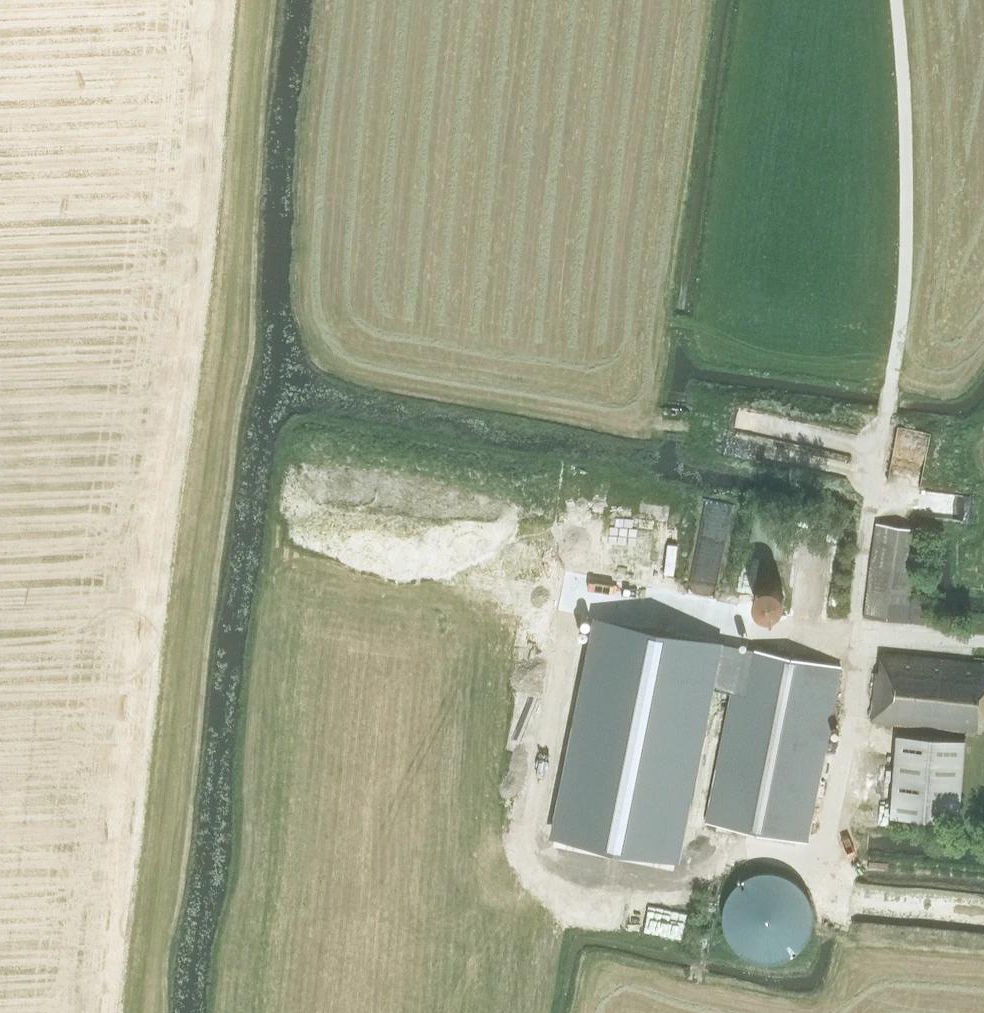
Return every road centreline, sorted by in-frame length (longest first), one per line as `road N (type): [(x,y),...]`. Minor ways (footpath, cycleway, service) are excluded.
road 1 (track): [(896,0),(906,267),(853,633)]

